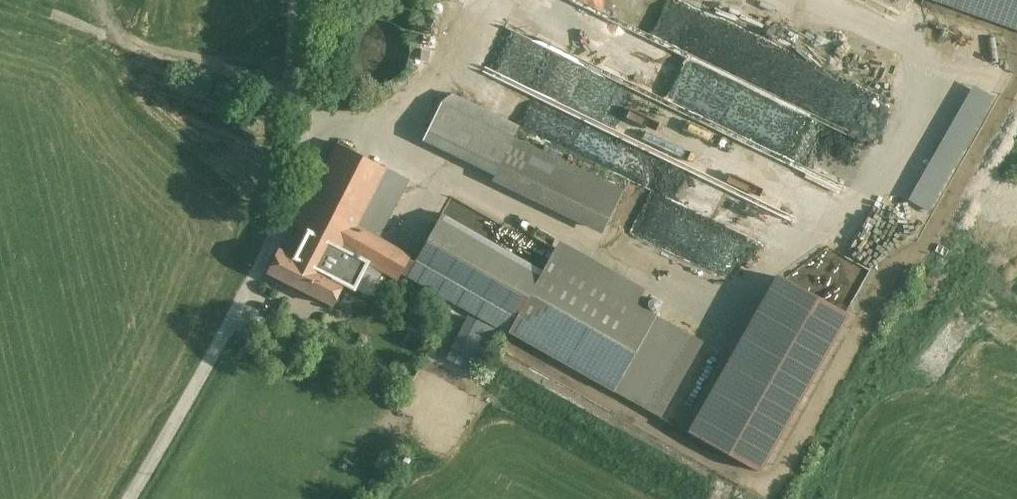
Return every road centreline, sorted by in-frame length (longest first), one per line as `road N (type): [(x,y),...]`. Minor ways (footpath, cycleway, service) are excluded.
road 1 (track): [(314,120),(392,122),(416,160),(709,305),(835,215),(918,143),(909,95),(701,0)]
road 2 (track): [(128,498),(316,144),(307,0)]
road 3 (track): [(481,0),(392,122)]

